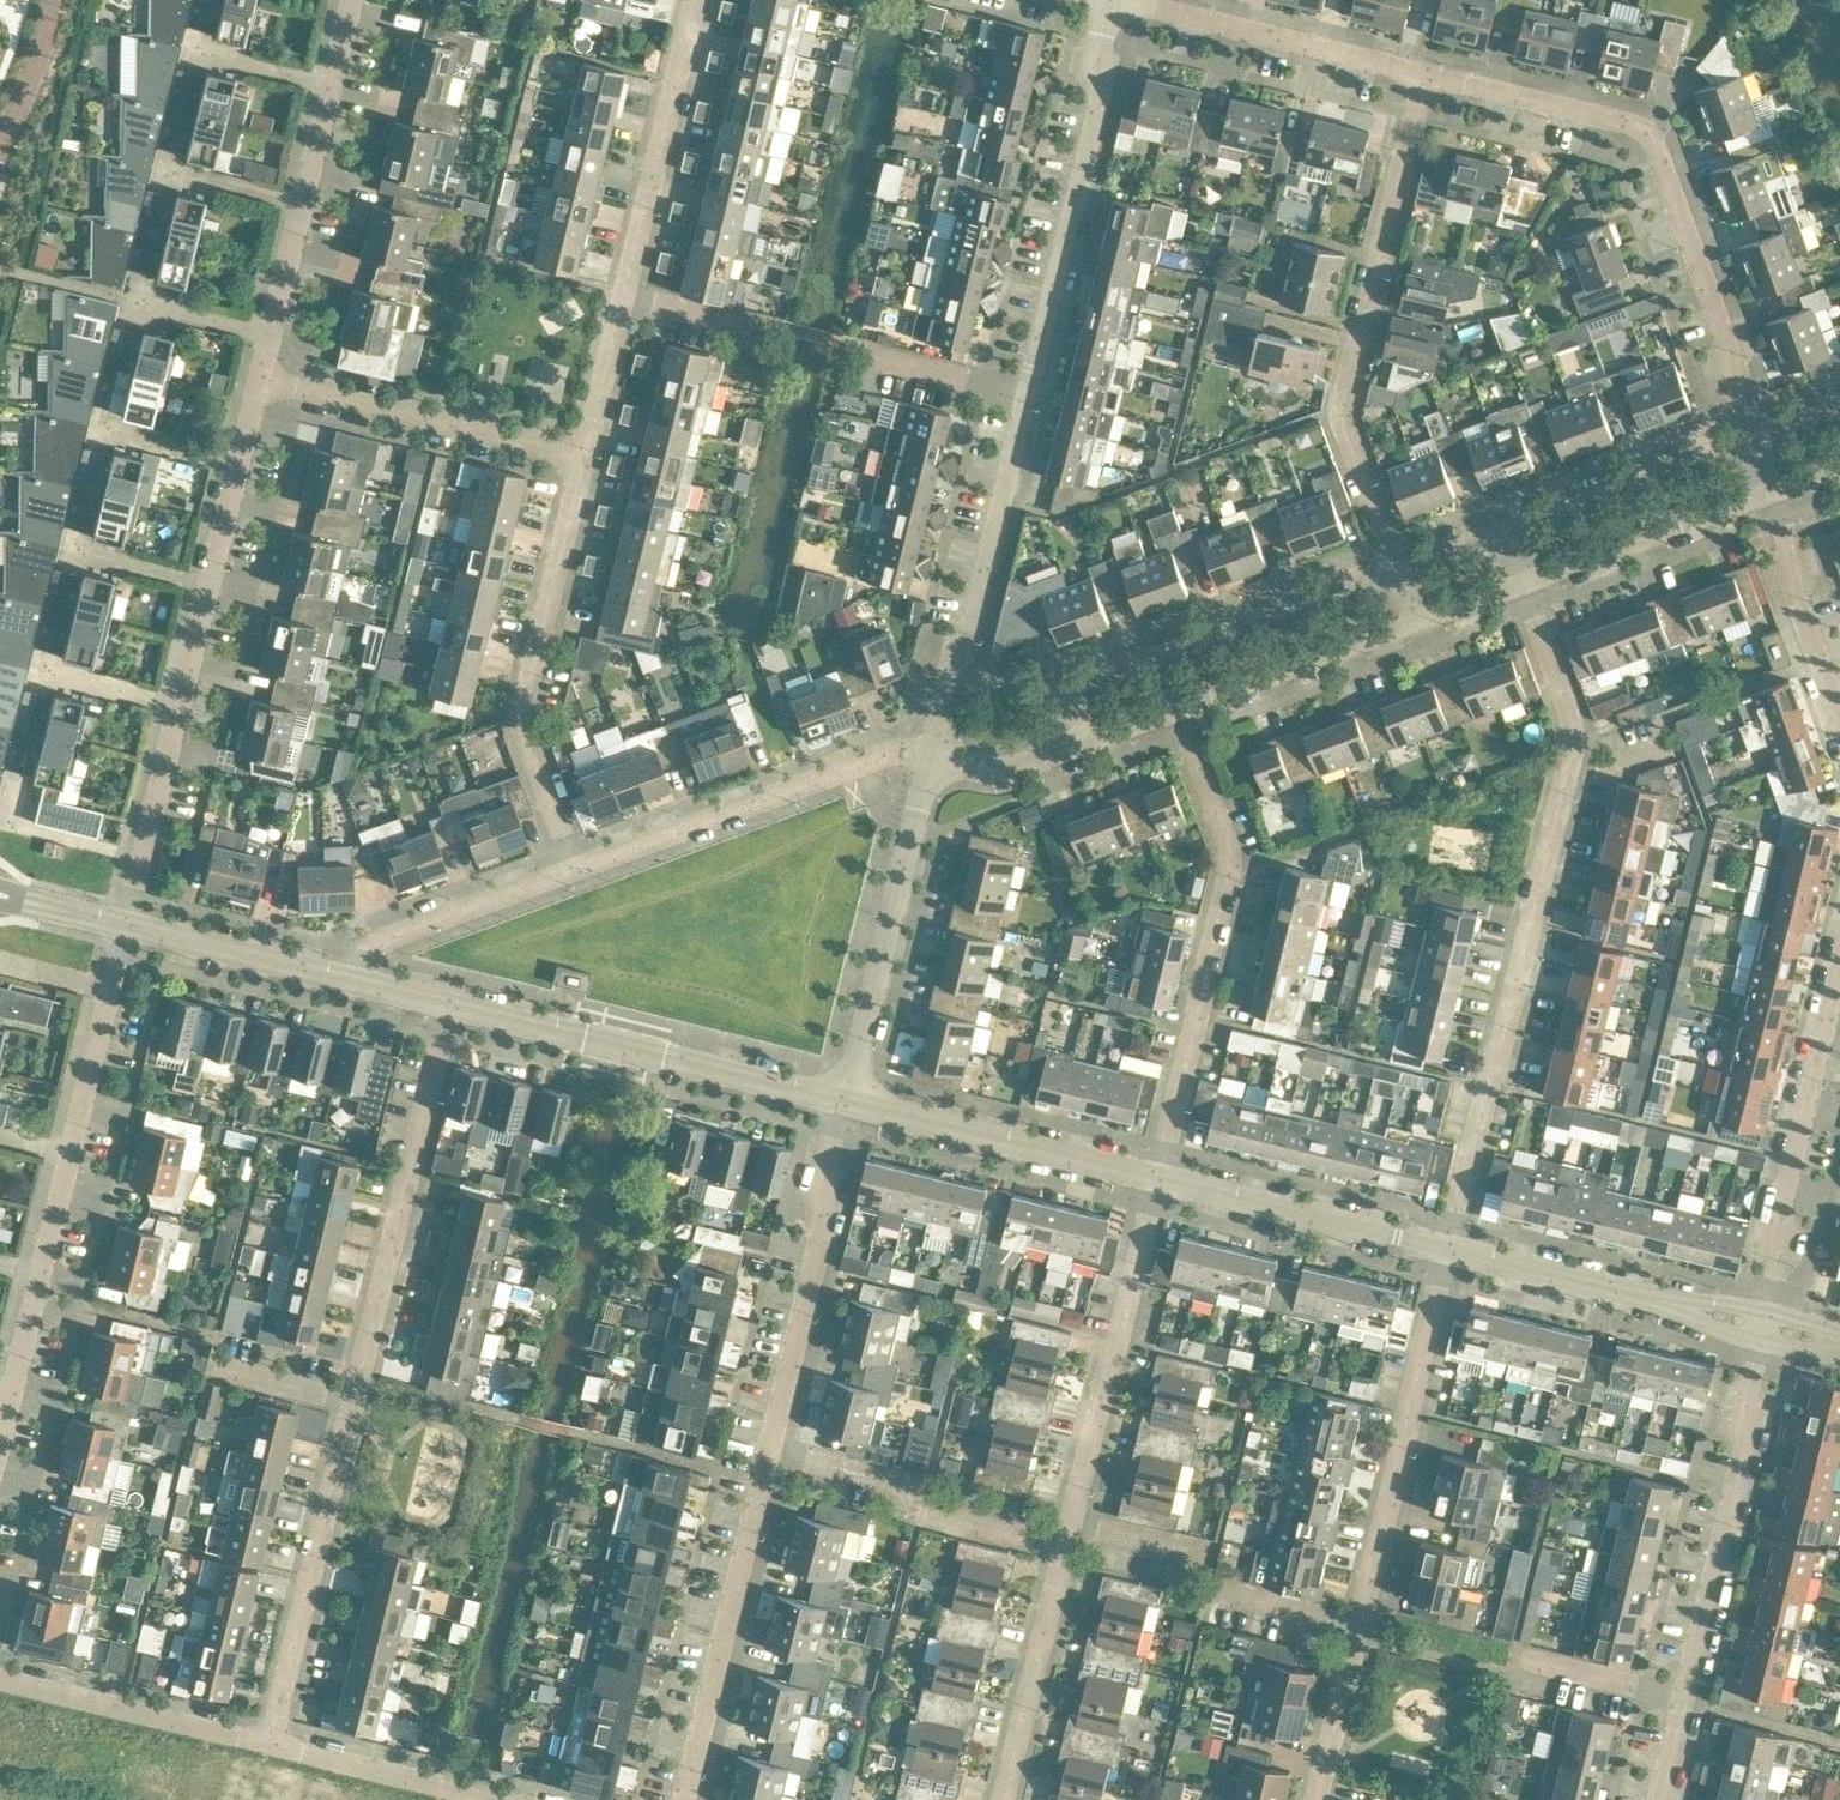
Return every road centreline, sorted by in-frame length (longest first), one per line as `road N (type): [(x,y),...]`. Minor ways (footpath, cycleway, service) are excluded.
road 1 (residential): [(934,761),(1114,0)]
road 2 (residential): [(269,1748),(448,1007)]
road 3 (residential): [(687,1799),(853,1106)]
road 4 (residential): [(1448,1255),(1575,721),(1524,581)]
road 5 (residential): [(1004,1799),(1155,1181)]
road 6 (residential): [(1321,1799),(1448,1255)]
road 7 (residential): [(1756,438),(1654,146),(1617,124),(1423,75)]
road 8 (residential): [(1396,570),(1345,407),(1423,75)]
road 9 (residential): [(1155,1181),(1230,863),(1177,706)]
road 10 (residential): [(1658,1799),(1768,1333)]
road 11 (residential): [(584,460),(698,0)]
road 12 (residential): [(578,872),(524,714),(584,460)]
road 13 (unclassified): [(853,1106),(448,1007)]
road 14 (residential): [(1396,570),(1073,691),(1088,740)]
road 15 (residential): [(1768,1333),(1794,1157),(1839,964)]
road 16 (residential): [(853,1106),(934,761)]
road 17 (residential): [(578,872),(900,755)]
road 18 (residential): [(584,460),(258,378)]
road 19 (unclassified): [(1768,1333),(1448,1255)]
road 20 (residential): [(1423,75),(1119,0)]
road 21 (unclassified): [(1155,1181),(853,1106)]
road 22 (unclassified): [(1448,1255),(1155,1181)]
road 23 (residential): [(269,1748),(0,1682)]
road 24 (residential): [(1524,581),(1776,488)]
road 25 (residential): [(1756,438),(1507,531)]
road 26 (residential): [(348,982),(372,946),(578,872)]
road 27 (residential): [(1177,706),(1414,617)]
road 28 (residential): [(1839,719),(1787,572),(1776,488)]
road 29 (unclassified): [(348,982),(125,925)]
road 30 (residential): [(482,1799),(269,1748)]
road 31 (residential): [(18,773),(6,824),(141,858)]
road 32 (residential): [(71,1151),(108,993)]
road 33 (residential): [(934,761),(1014,766),(1088,740)]
road 34 (residential): [(178,704),(141,858)]
road 35 (unclassified): [(0,146),(44,45),(53,0)]
road 36 (residential): [(269,335),(120,296)]
road 37 (residential): [(73,550),(208,583)]
road 38 (residential): [(44,671),(178,704)]
road 39 (residential): [(103,429),(237,462)]
road 40 (residential): [(167,171),(301,204)]
road 41 (residential): [(196,50),(330,82)]
road 42 (residential): [(301,204),(269,335)]
road 43 (residential): [(330,82),(301,204)]
road 44 (residential): [(42,1273),(71,1151)]
road 45 (residential): [(208,583),(178,704)]
road 46 (residential): [(237,462),(208,583)]
road 47 (residential): [(13,1394),(42,1273)]

